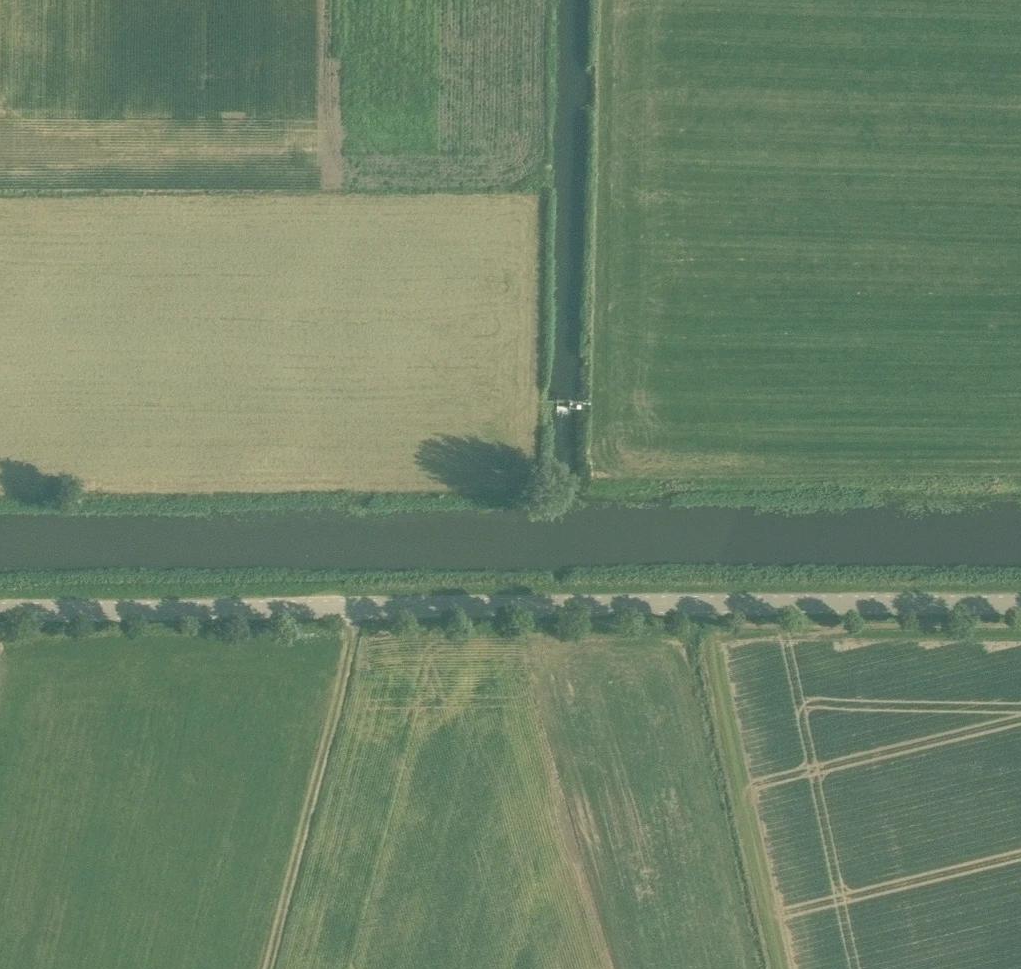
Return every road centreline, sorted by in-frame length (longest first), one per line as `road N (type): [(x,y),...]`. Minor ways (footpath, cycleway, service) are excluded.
road 1 (tertiary): [(0,612),(1020,604)]

